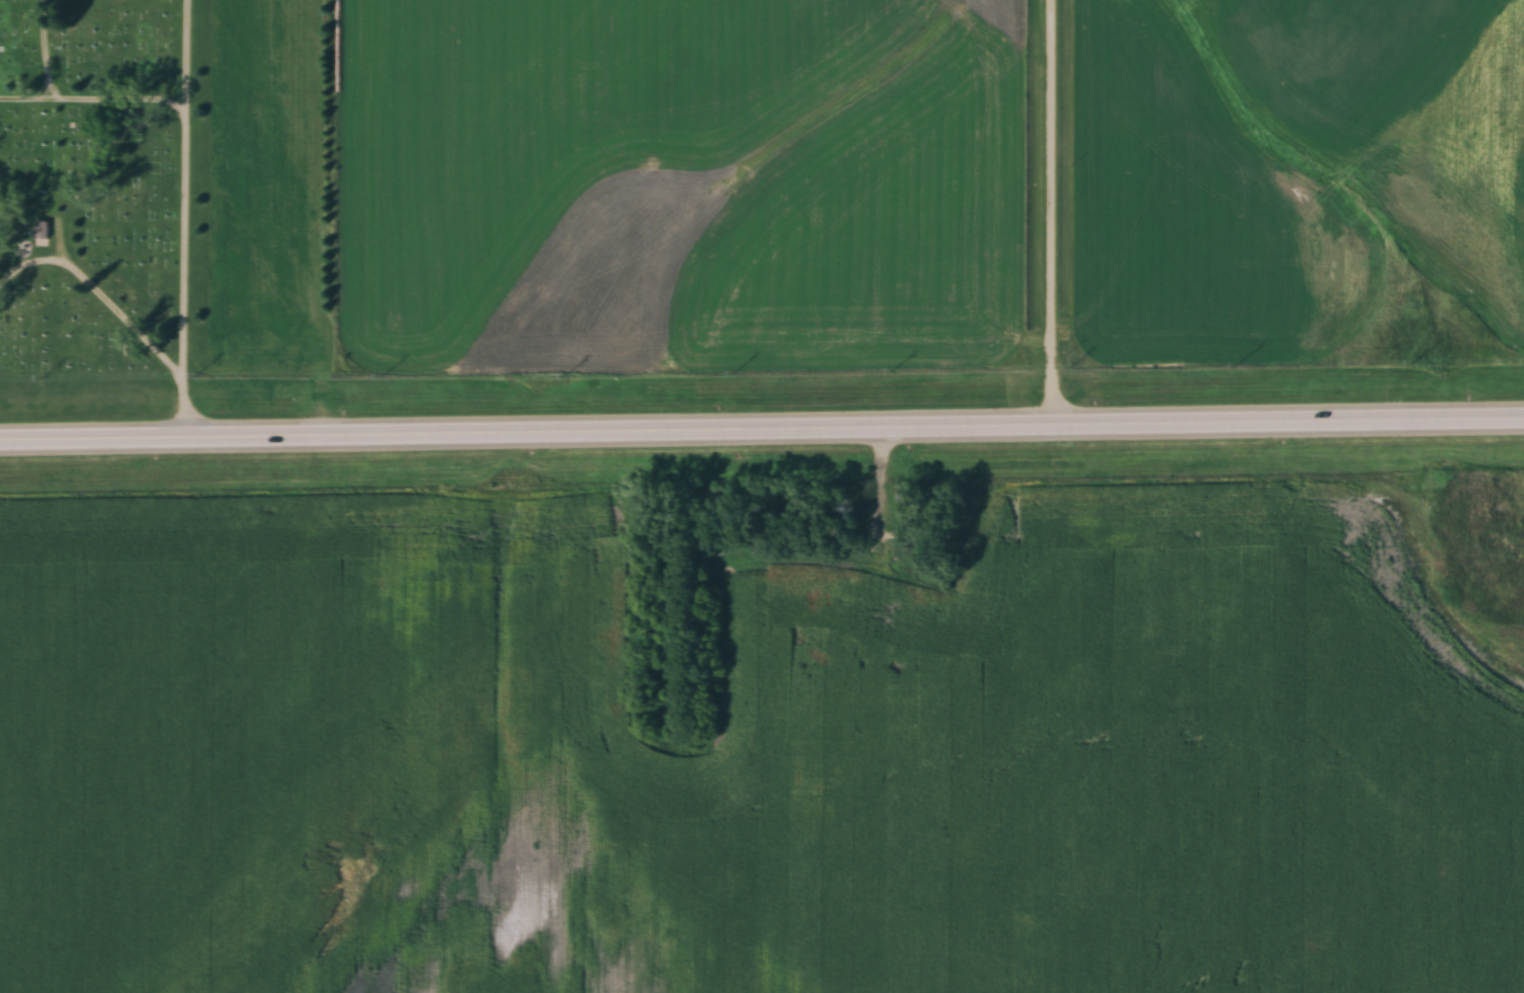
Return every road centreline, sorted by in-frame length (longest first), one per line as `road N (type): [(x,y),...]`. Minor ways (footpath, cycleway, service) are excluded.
road 1 (primary): [(1523,417),(0,441)]

